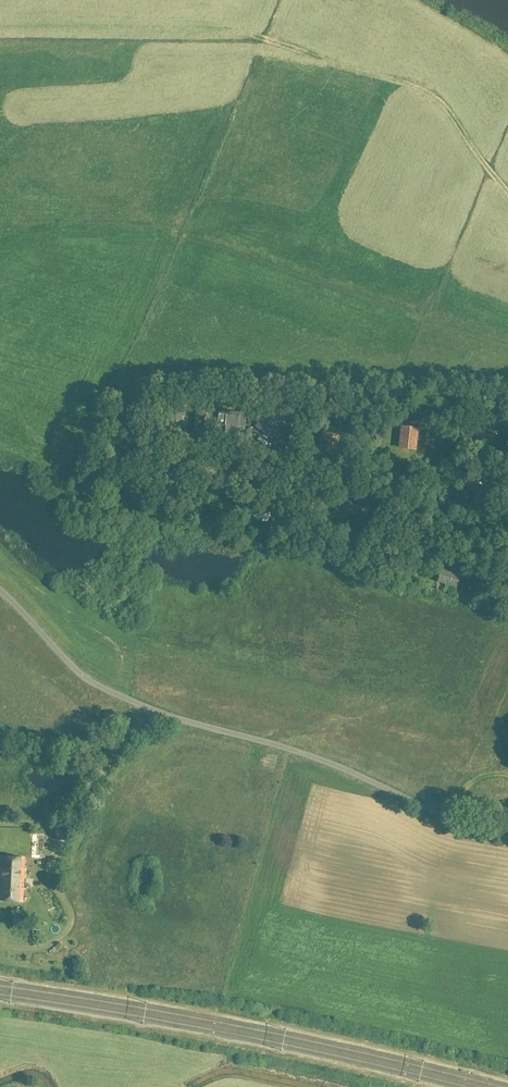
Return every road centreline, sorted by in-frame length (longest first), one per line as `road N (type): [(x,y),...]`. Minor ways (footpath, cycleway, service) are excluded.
road 1 (unclassified): [(507,831),(445,817),(315,758),(106,689),(0,590)]
road 2 (track): [(507,488),(504,520),(473,530),(422,482),(397,470),(200,491),(164,473),(165,433)]

